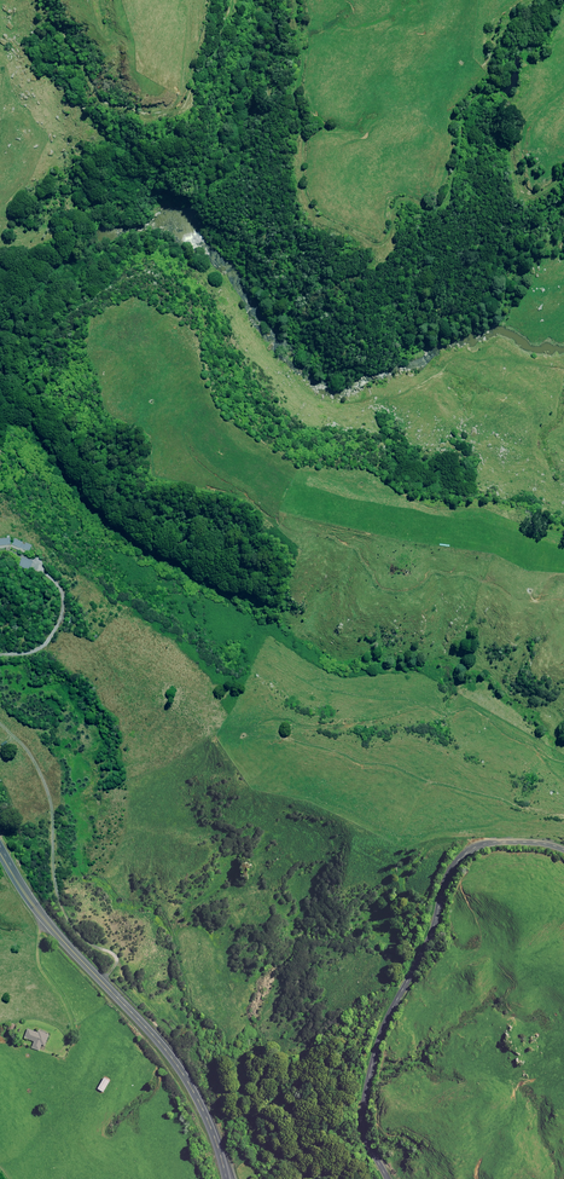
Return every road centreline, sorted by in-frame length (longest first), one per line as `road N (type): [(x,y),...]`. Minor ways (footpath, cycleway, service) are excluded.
road 1 (tertiary): [(385,1178),(365,1090),(385,1018),(422,952),(442,880),(458,853),(497,841),(563,852)]
road 2 (primary): [(0,853),(45,923),(184,1078),(227,1178)]
road 3 (unclassified): [(294,0),(304,204),(326,226),(381,248),(394,206),(423,203)]
road 4 (unclassified): [(39,0),(117,108),(159,117),(196,99),(221,0)]

